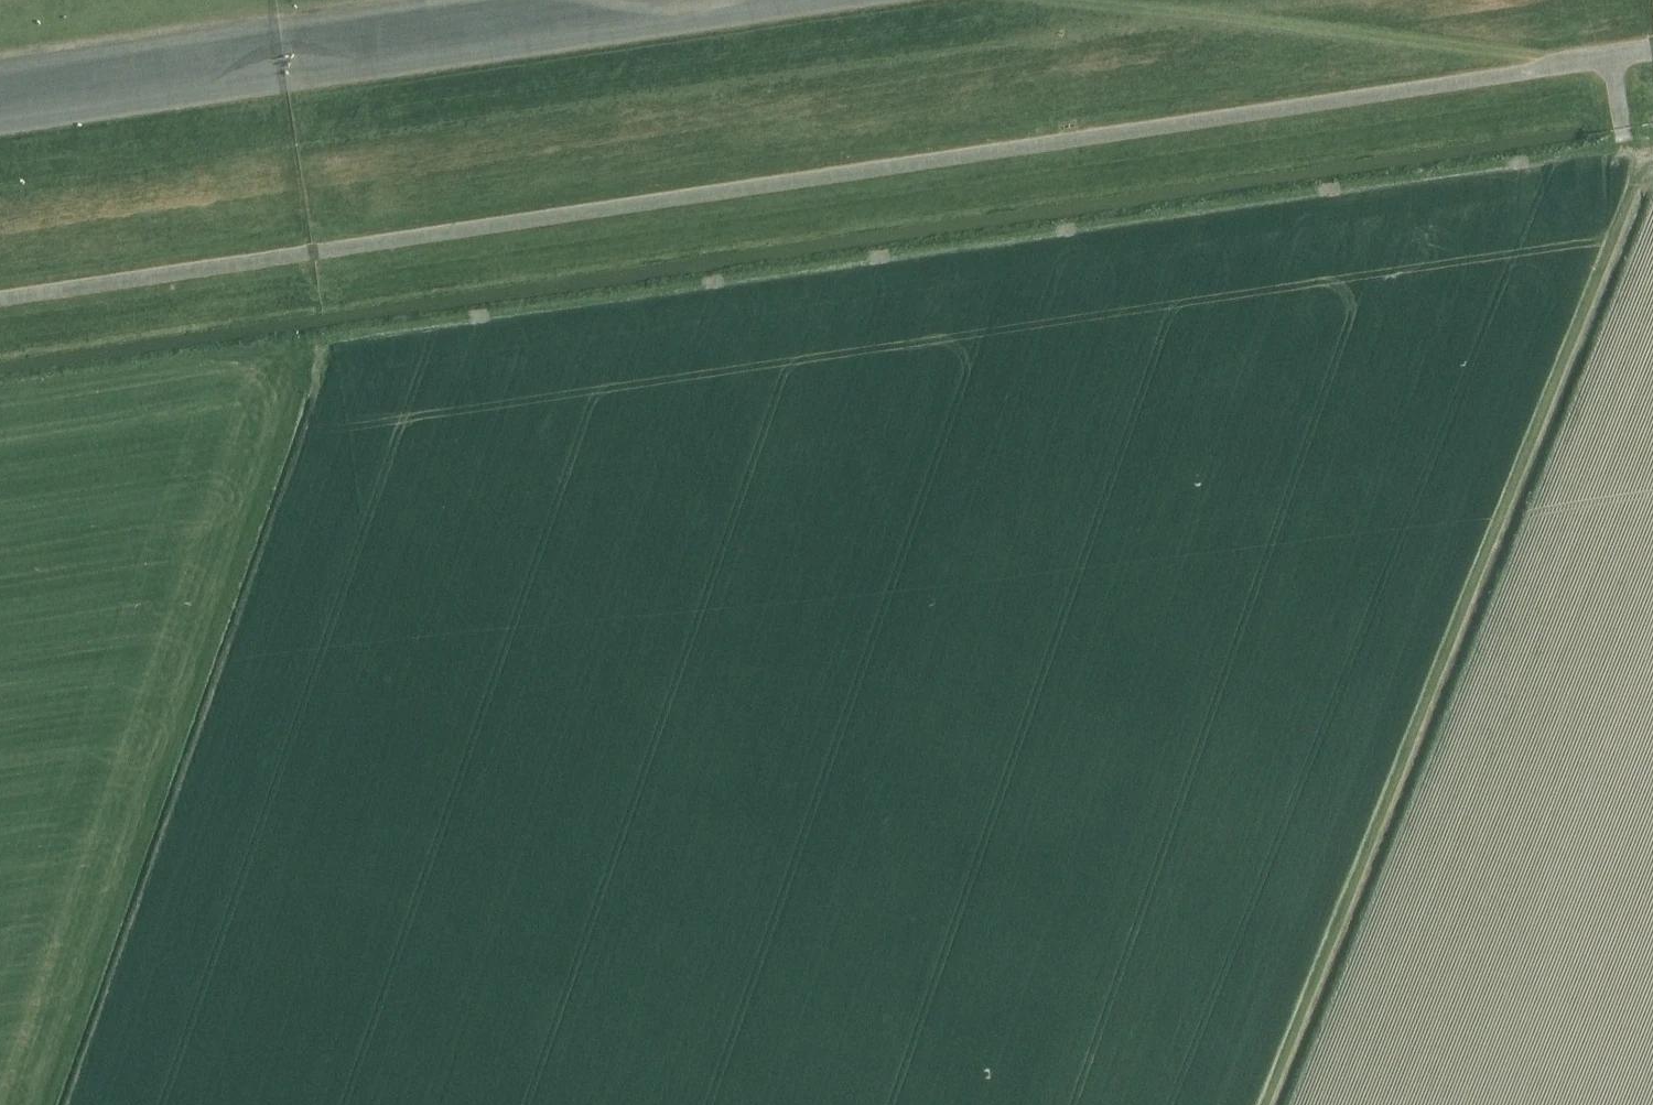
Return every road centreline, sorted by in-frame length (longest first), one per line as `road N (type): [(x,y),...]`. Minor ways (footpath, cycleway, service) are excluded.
road 1 (track): [(0,127),(841,0)]
road 2 (track): [(1121,0),(1583,58)]

